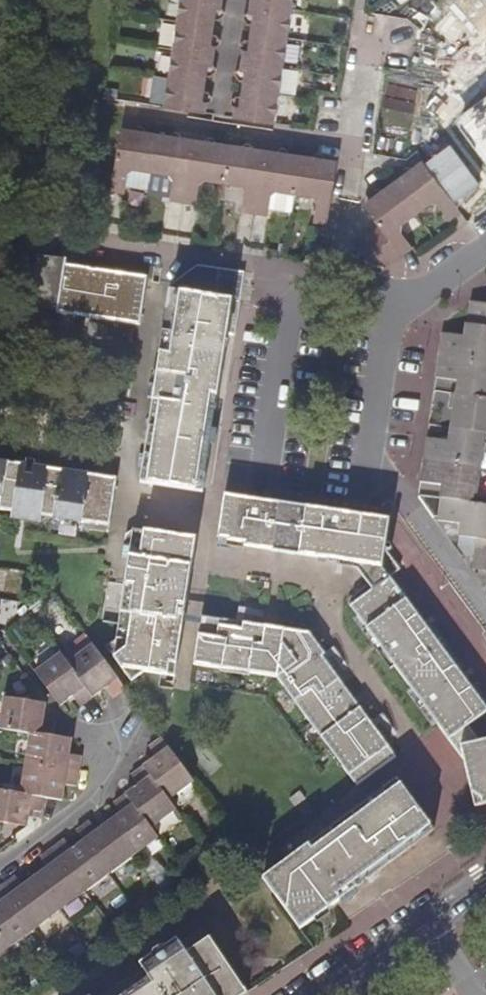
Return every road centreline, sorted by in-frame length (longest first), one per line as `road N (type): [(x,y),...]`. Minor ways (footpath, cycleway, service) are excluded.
road 1 (residential): [(260,490),(287,309),(319,280),(388,291)]
road 2 (residential): [(359,497),(388,291)]
road 3 (residential): [(485,884),(320,994)]
road 4 (residential): [(117,749),(94,796),(0,863)]

